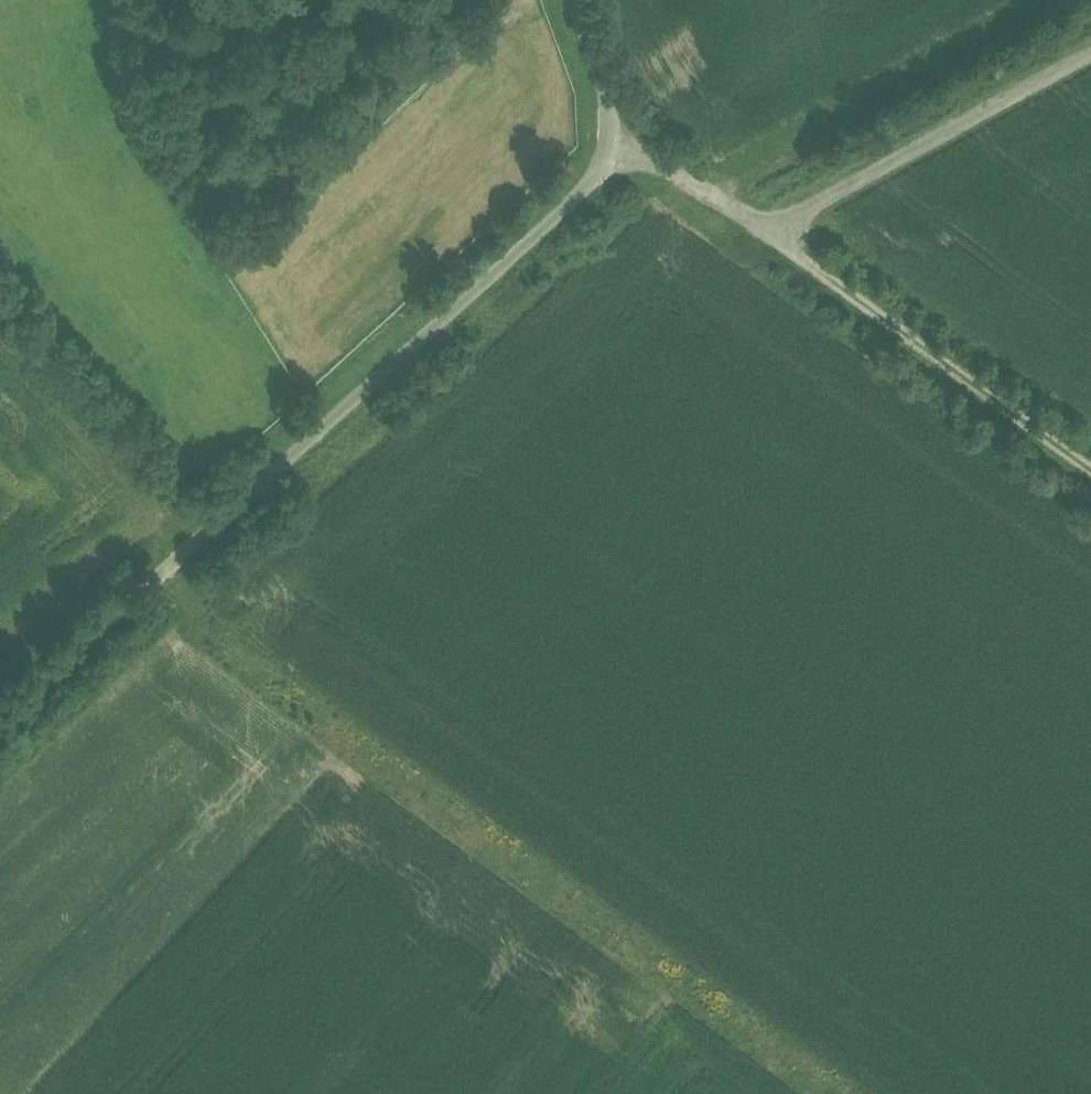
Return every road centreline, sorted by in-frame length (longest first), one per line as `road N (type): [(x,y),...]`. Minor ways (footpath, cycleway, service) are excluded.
road 1 (unclassified): [(572,0),(611,113),(604,160),(590,185),(0,712)]
road 2 (track): [(604,160),(639,134),(779,233),(1090,63)]
road 3 (track): [(779,233),(1090,464)]

